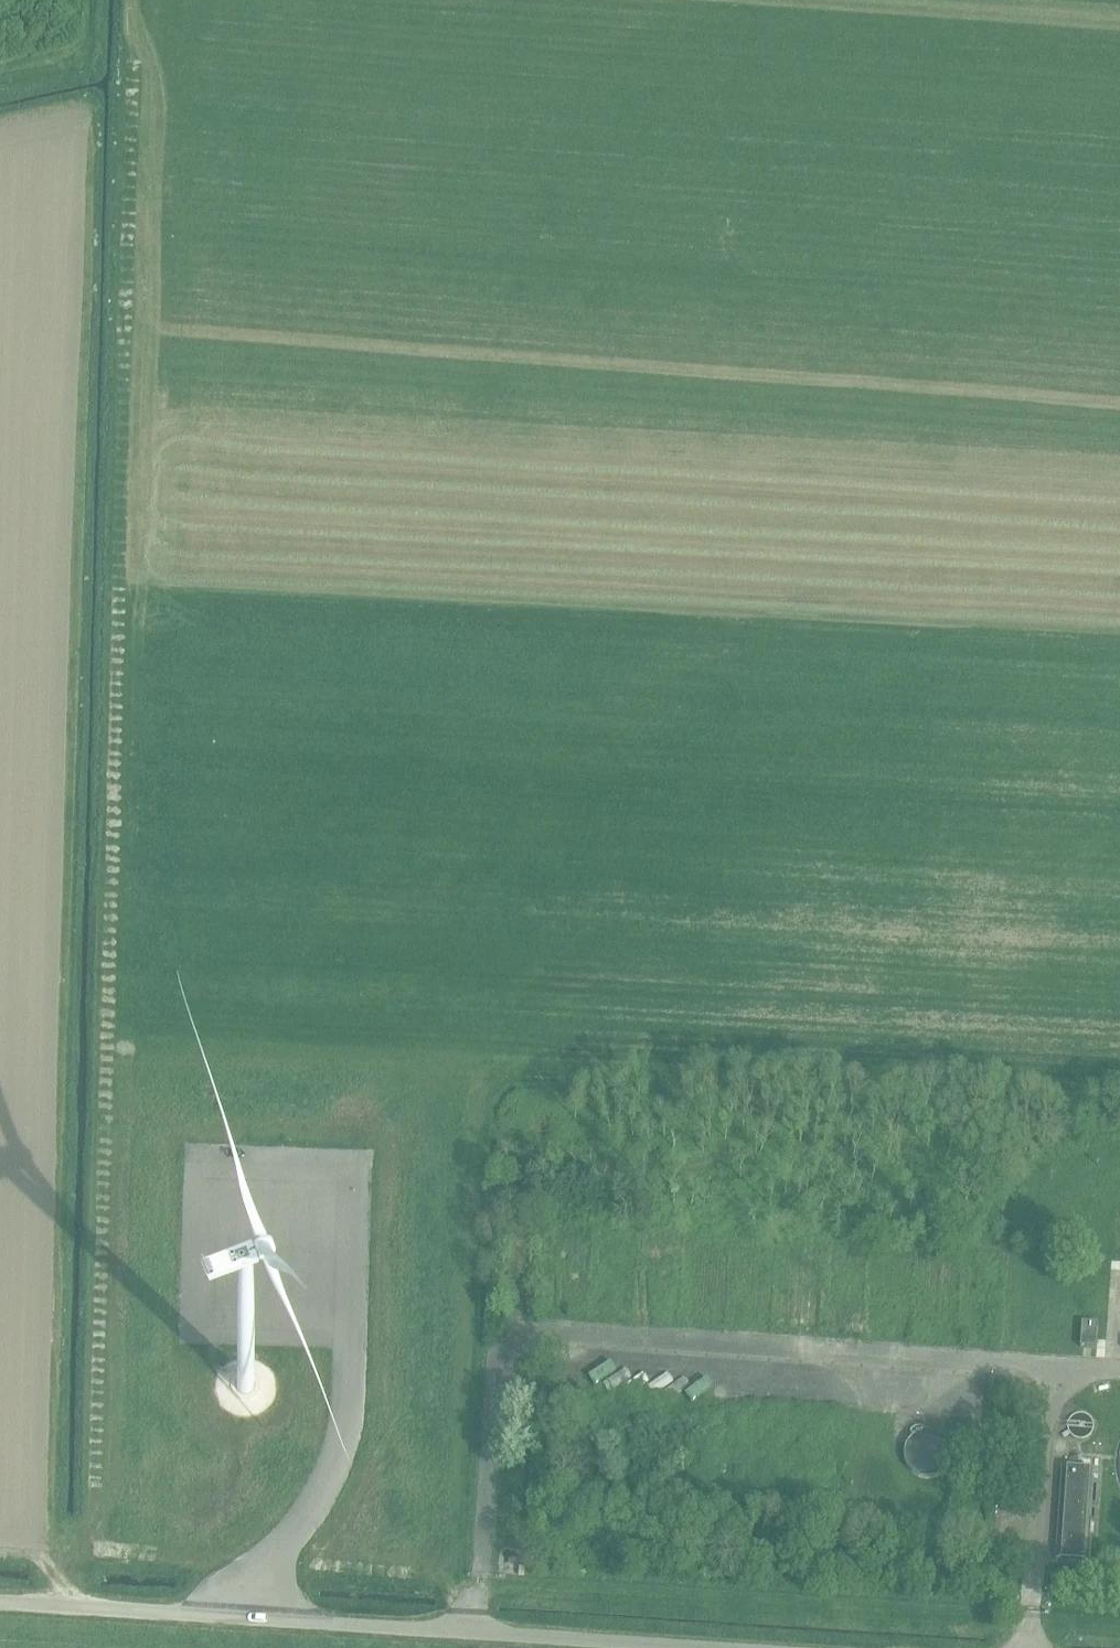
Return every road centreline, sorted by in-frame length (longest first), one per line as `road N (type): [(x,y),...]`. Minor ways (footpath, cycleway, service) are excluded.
road 1 (unclassified): [(722,1647),(0,1601)]
road 2 (track): [(90,0),(87,60),(0,79)]

